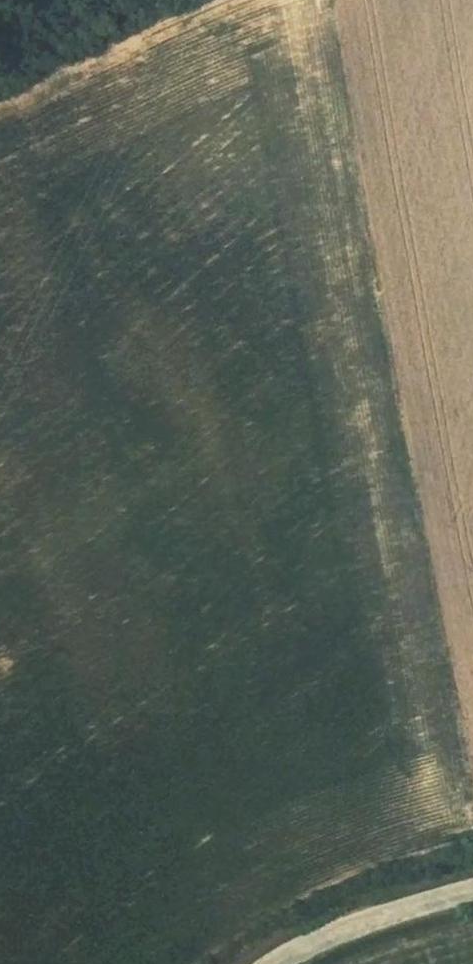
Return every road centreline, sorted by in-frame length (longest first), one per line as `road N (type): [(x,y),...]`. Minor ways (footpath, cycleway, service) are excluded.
road 1 (unclassified): [(271,963),(316,939),(472,893)]

